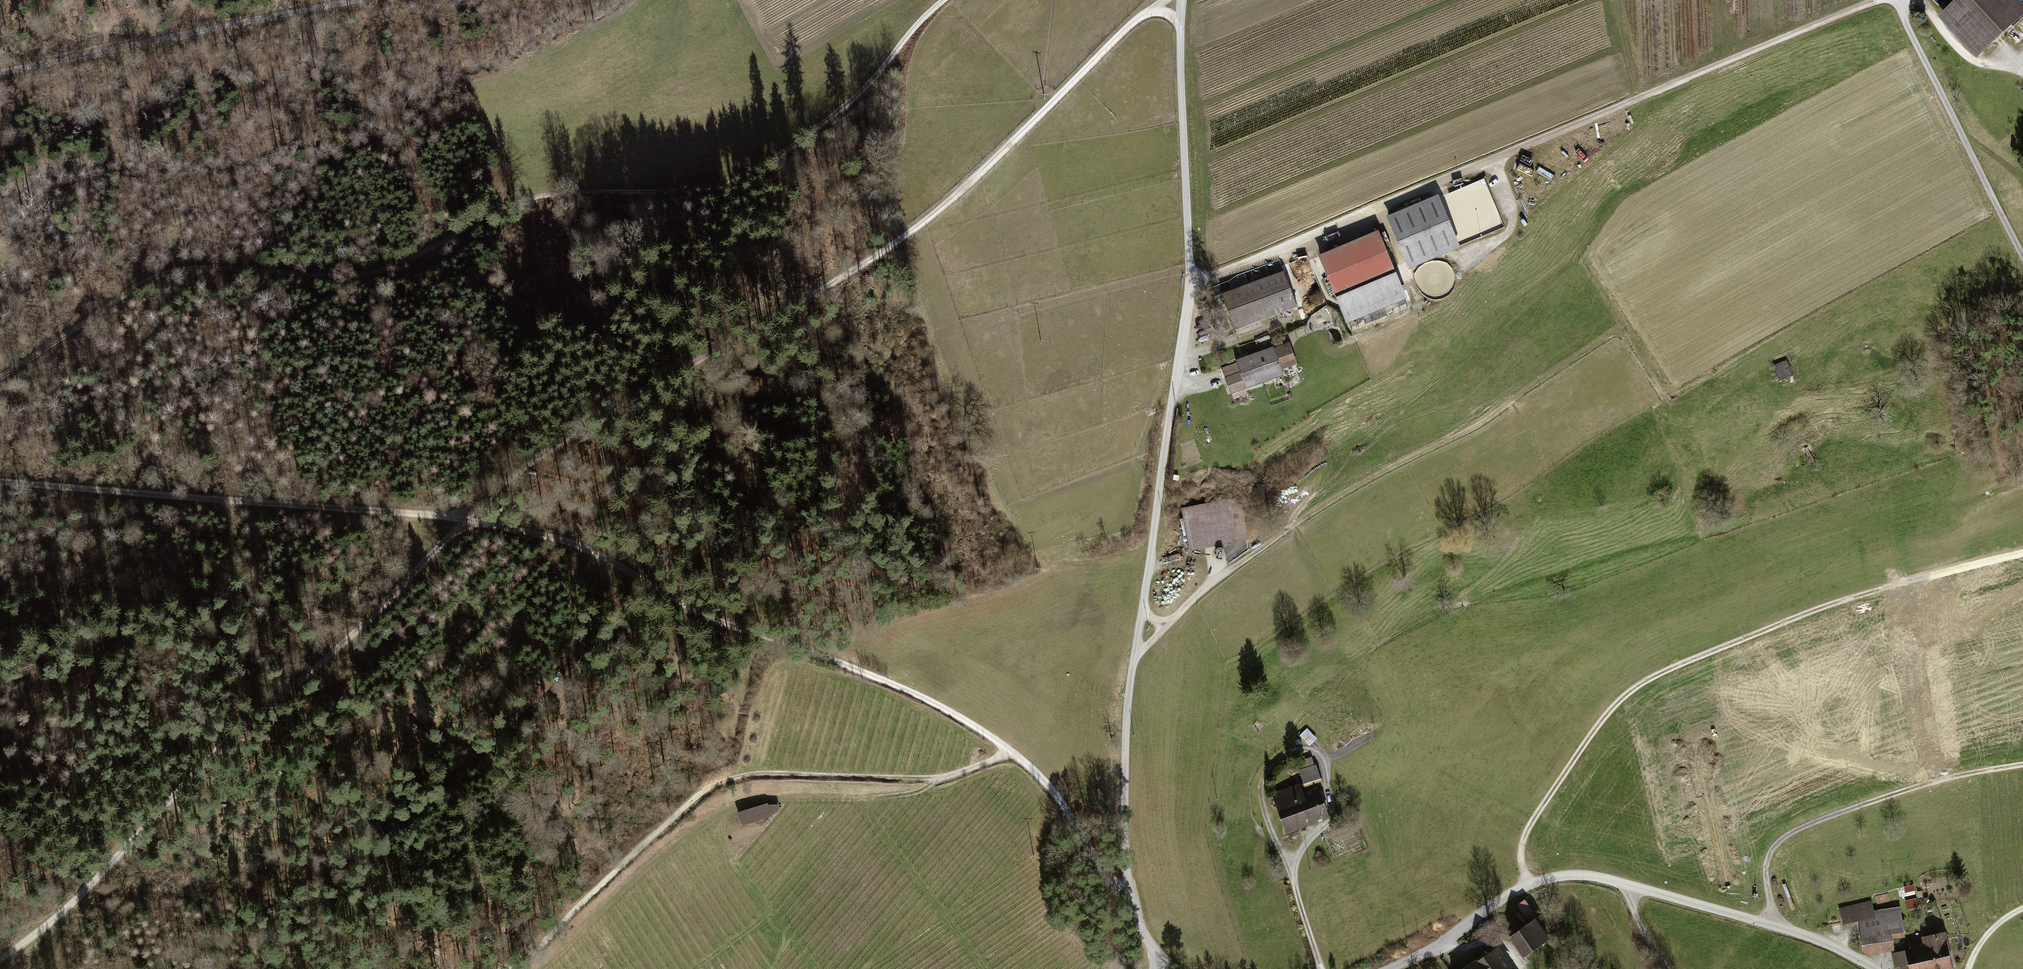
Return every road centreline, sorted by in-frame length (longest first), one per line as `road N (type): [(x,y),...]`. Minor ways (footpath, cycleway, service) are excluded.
road 1 (track): [(1180,3),(1137,18),(900,241),(718,344),(500,487),(37,933),(0,958)]
road 2 (track): [(0,377),(171,271),(351,280),(414,259),(525,199),(685,192),(739,179),(786,158),(865,94),(944,0)]
road 3 (track): [(1009,750),(931,702),(703,610),(568,543),(513,528),(468,517),(0,481)]
road 4 (unclassified): [(1181,0),(1189,277),(1128,702),(1125,855),(1133,903)]
road 5 (track): [(1879,0),(1207,280),(1189,277)]
road 6 (track): [(2022,553),(1849,596),(1641,681),(1612,706),(1530,823),(1518,858),(1529,885)]
road 7 (track): [(1009,750),(942,777),(758,773),(724,781),(505,968)]
road 8 (track): [(1238,564),(1387,470),(1479,425),(1616,331),(1665,401)]
road 9 (unclassified): [(1874,968),(1773,925),(1602,878),(1564,876),(1529,885),(1388,968)]
road 10 (track): [(942,777),(915,792),(773,799),(727,811),(662,854),(542,968)]
road 11 (track): [(348,0),(0,71)]
road 12 (track): [(610,563),(580,647),(557,684),(388,828)]
road 13 (track): [(1773,925),(1766,874),(1776,844),(1903,791),(2022,764)]
road 14 (unclassified): [(1897,0),(2022,259)]
road 15 (track): [(1133,903),(1111,883),(1062,803),(1009,750)]

